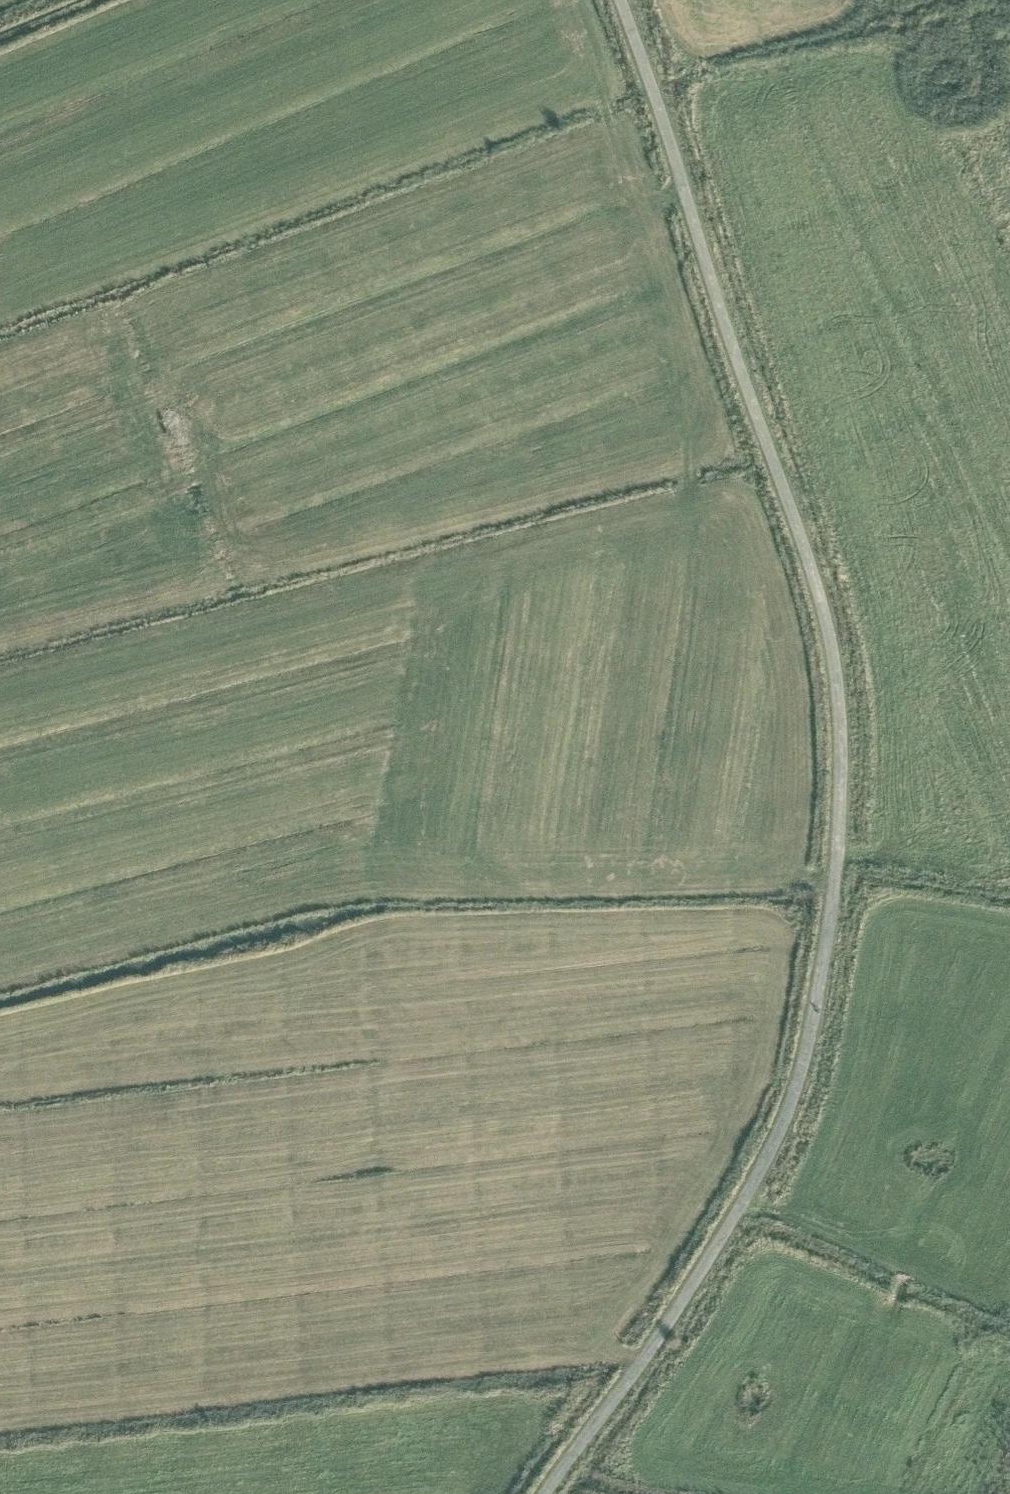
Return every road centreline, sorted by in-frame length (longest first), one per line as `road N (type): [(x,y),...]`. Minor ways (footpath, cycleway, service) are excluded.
road 1 (unclassified): [(624,0),(791,503),(846,739),(803,1092),(734,1233),(559,1493)]

